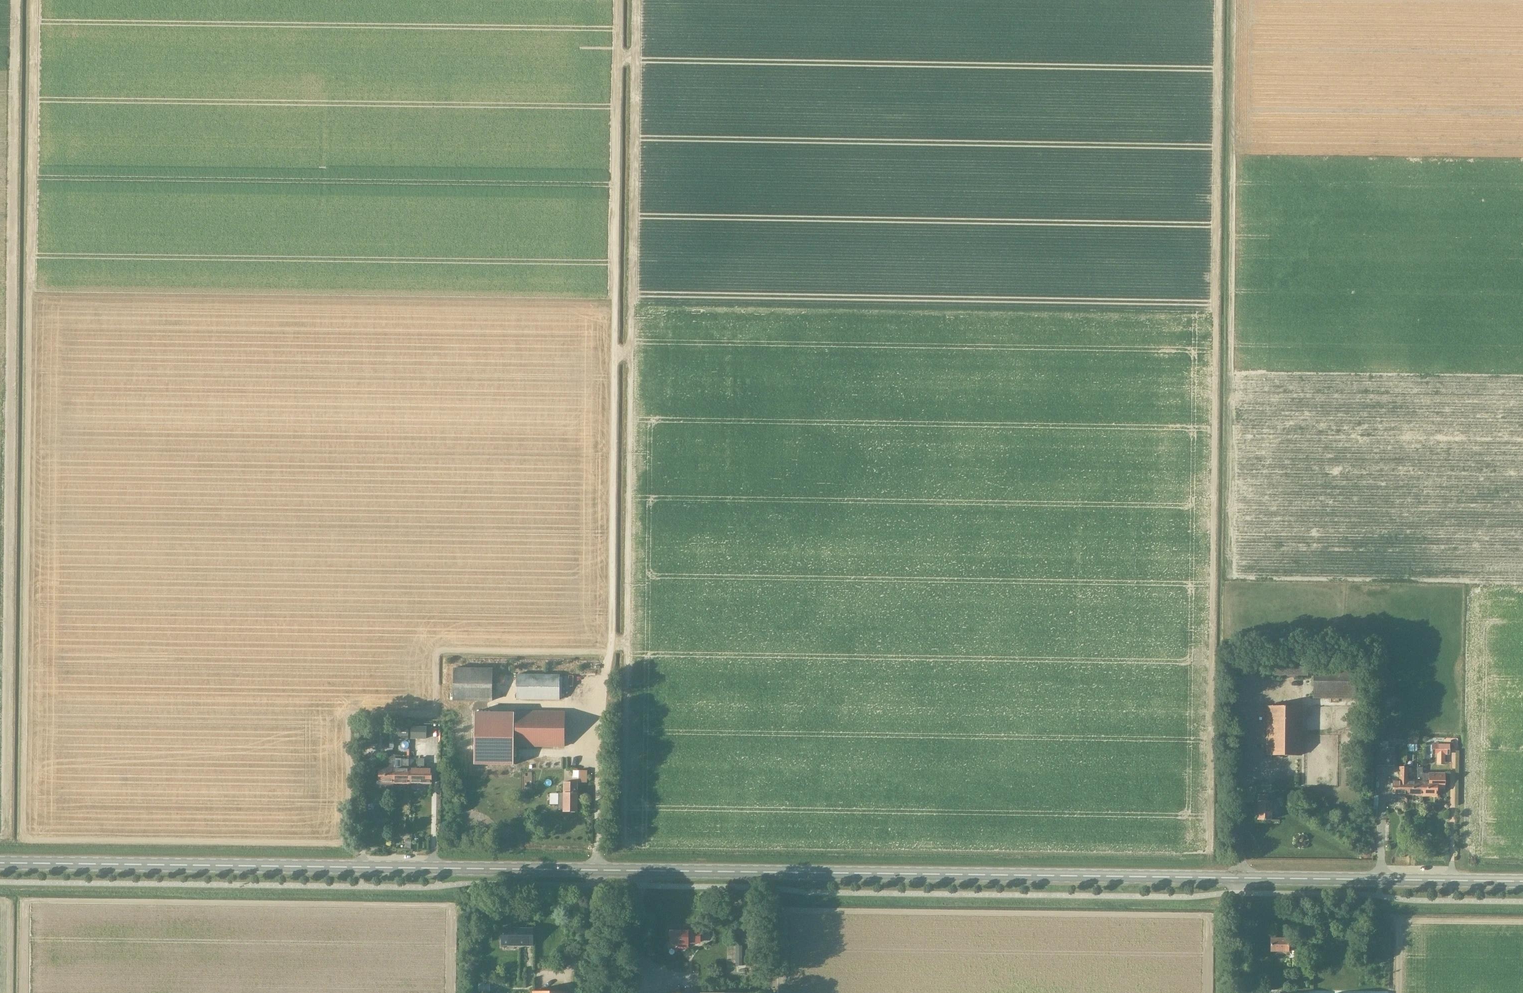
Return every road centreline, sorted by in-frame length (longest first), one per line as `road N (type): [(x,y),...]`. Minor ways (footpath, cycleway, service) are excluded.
road 1 (secondary): [(1522,881),(0,863)]

